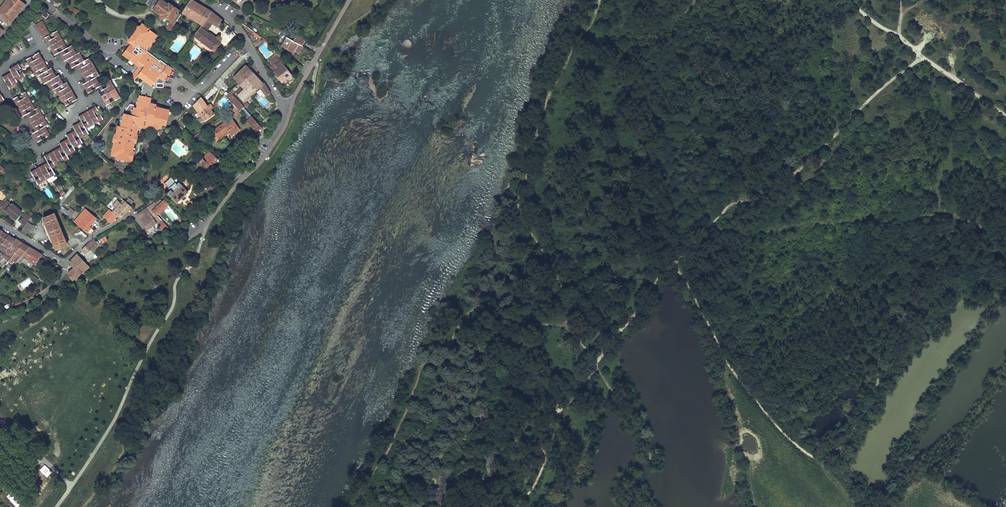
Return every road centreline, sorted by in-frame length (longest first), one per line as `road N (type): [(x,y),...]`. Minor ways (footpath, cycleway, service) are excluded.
road 1 (residential): [(204,0),(231,20),(283,104),(280,123),(252,153),(242,178)]
road 2 (track): [(1005,115),(849,0)]

